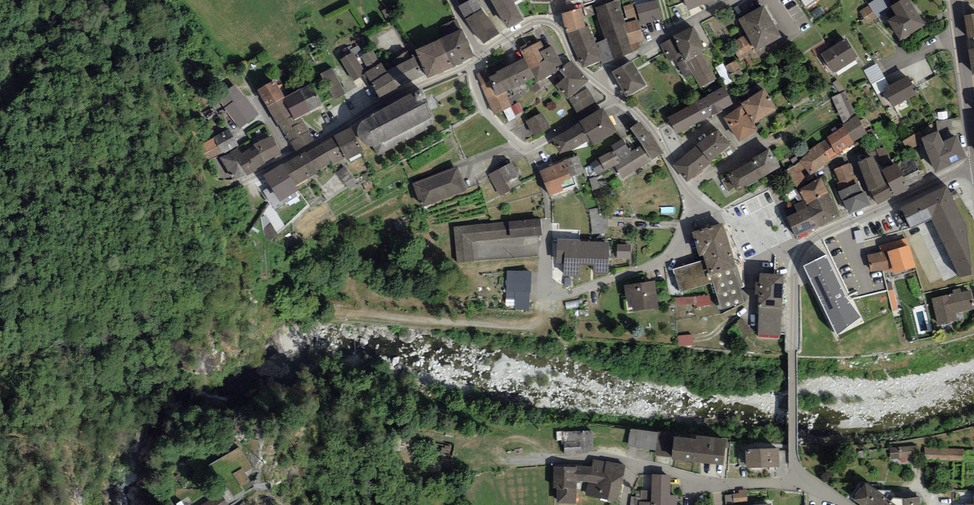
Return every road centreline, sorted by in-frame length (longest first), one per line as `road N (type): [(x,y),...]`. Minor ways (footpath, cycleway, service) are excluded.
road 1 (track): [(555,293),(546,317),(528,327),(310,312)]
road 2 (residential): [(548,215),(547,283),(568,294),(667,257),(694,207)]
road 3 (residential): [(473,62),(397,94),(249,176)]
road 4 (residential): [(799,481),(792,350),(801,252)]
road 5 (residential): [(473,62),(483,108),(525,150),(617,98)]
road 6 (residential): [(801,252),(818,236),(973,166)]
road 7 (residential): [(690,478),(598,457),(510,462)]
road 8 (residential): [(596,81),(733,0)]
road 9 (residential): [(596,81),(548,21),(526,24),(480,53)]
road 10 (secondary): [(973,139),(954,0)]
road 11 (residential): [(694,207),(653,127),(617,98)]

